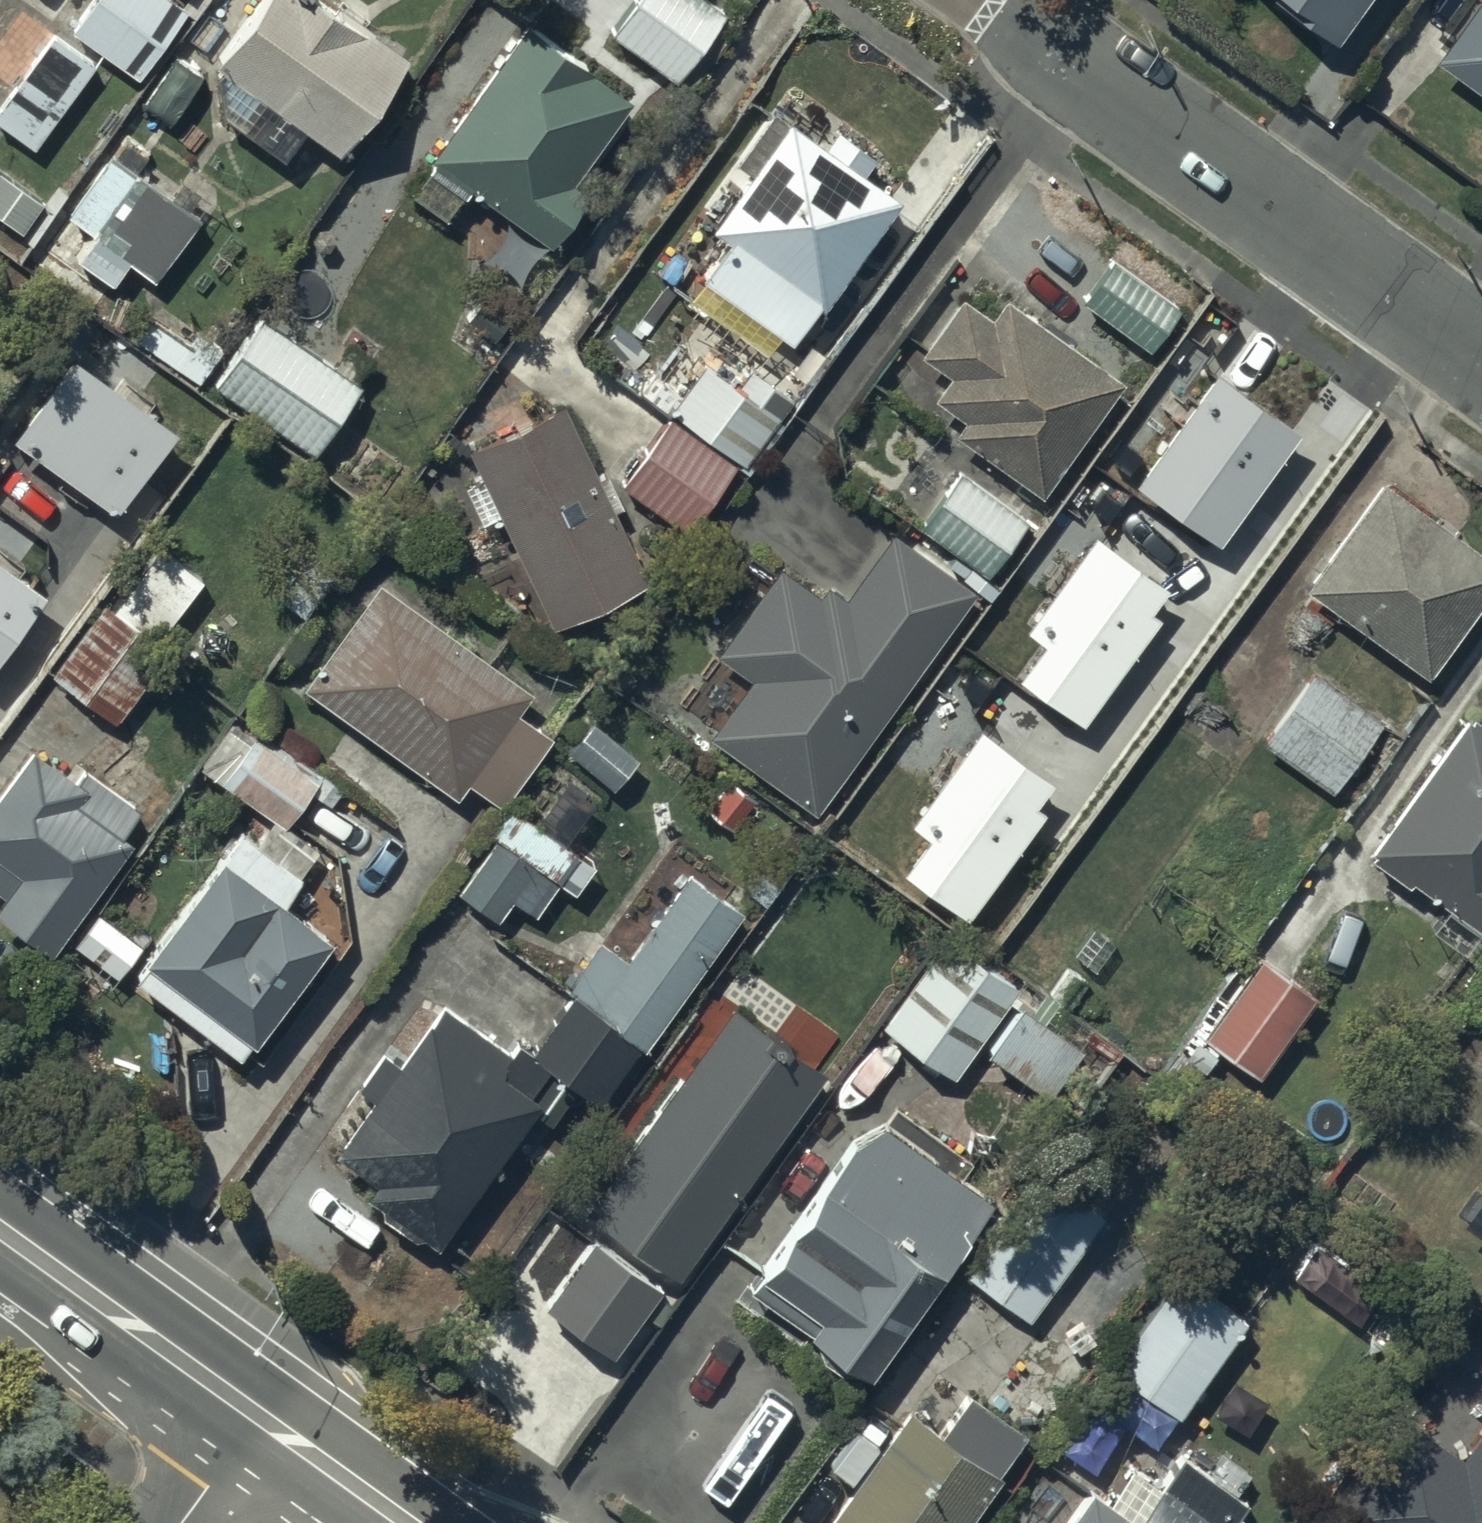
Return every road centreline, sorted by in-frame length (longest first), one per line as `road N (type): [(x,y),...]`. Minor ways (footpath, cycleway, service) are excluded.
road 1 (residential): [(981,0),(1481,359)]
road 2 (secondary): [(260,1418),(0,1225)]
road 3 (secondary): [(405,1522),(260,1418)]
road 4 (residential): [(182,1522),(260,1418)]

